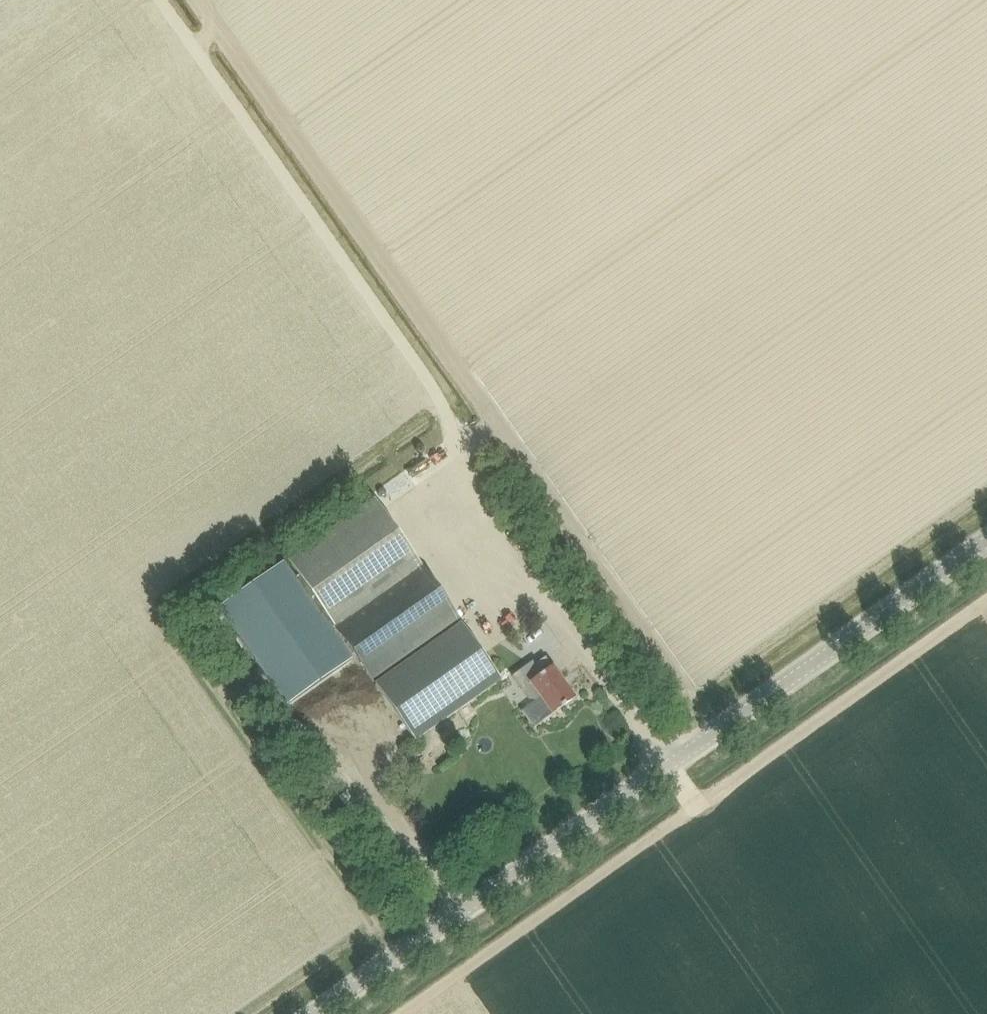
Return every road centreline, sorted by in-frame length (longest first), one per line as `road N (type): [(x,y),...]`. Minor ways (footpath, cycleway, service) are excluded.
road 1 (unclassified): [(317,1013),(986,542)]

